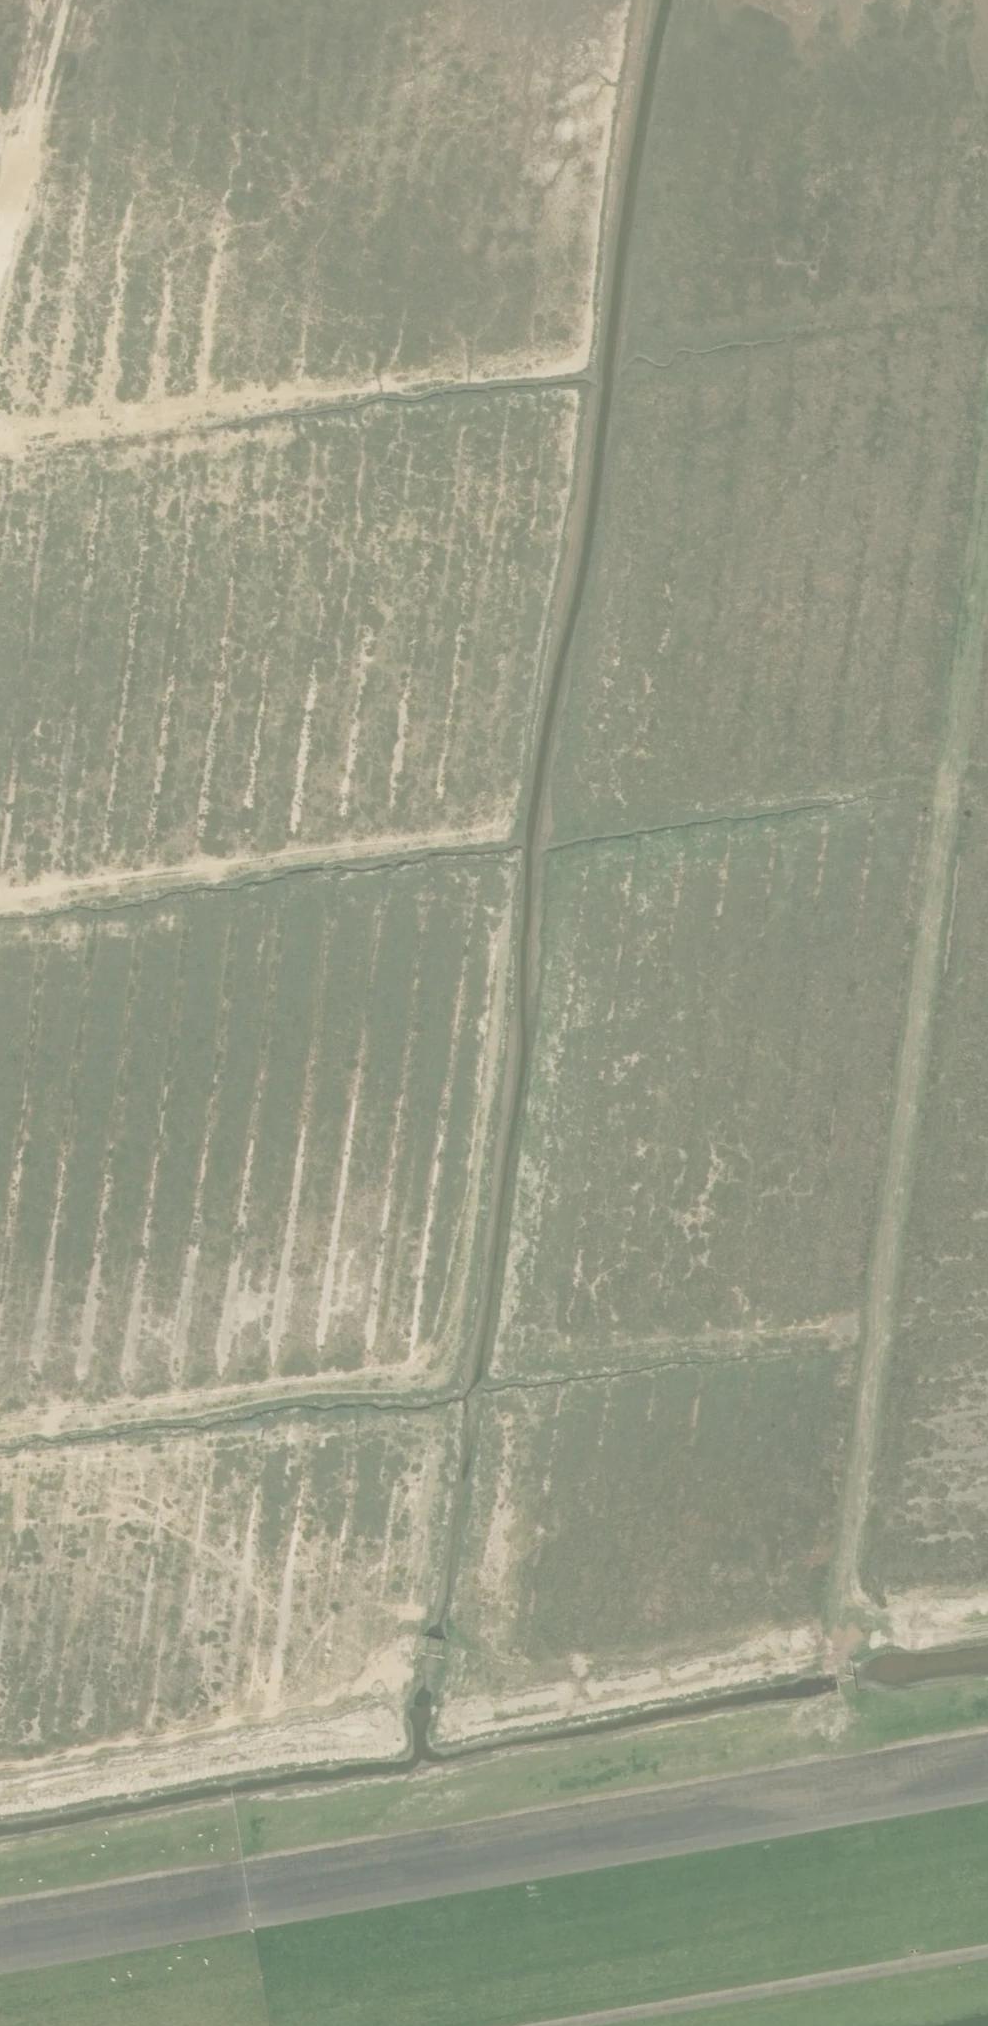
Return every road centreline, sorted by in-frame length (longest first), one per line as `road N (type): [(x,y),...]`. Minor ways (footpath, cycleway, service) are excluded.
road 1 (track): [(0,1963),(987,1791)]

